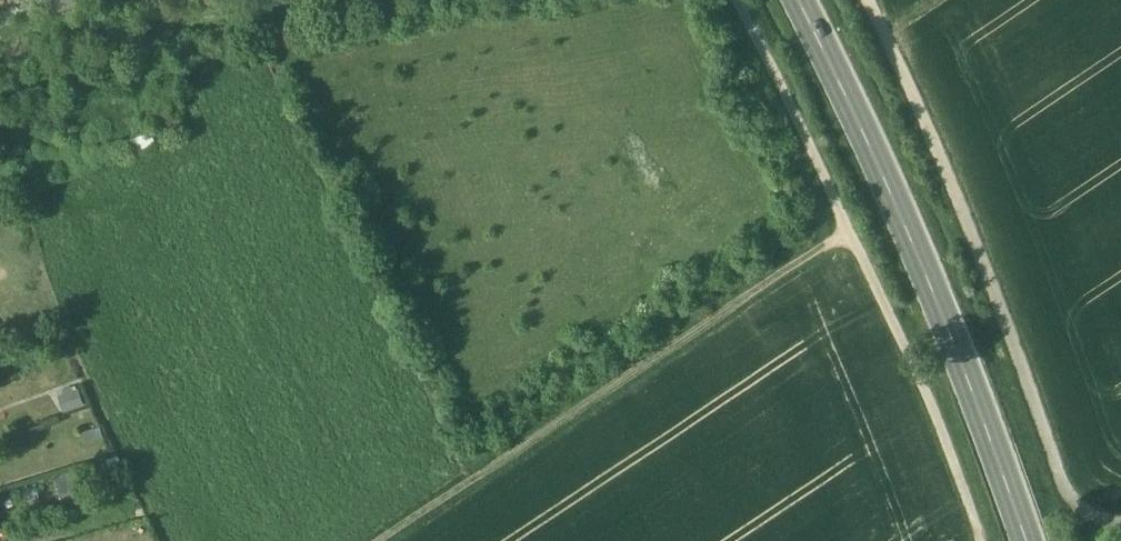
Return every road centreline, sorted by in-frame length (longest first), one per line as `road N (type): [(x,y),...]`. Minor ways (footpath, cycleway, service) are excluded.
road 1 (track): [(1120,522),(1082,511),(1072,498),(951,180),(868,0)]
road 2 (track): [(737,0),(917,372),(980,540)]
road 3 (secondary): [(796,0),(878,167),(1031,540)]
road 4 (track): [(386,540),(848,229)]

